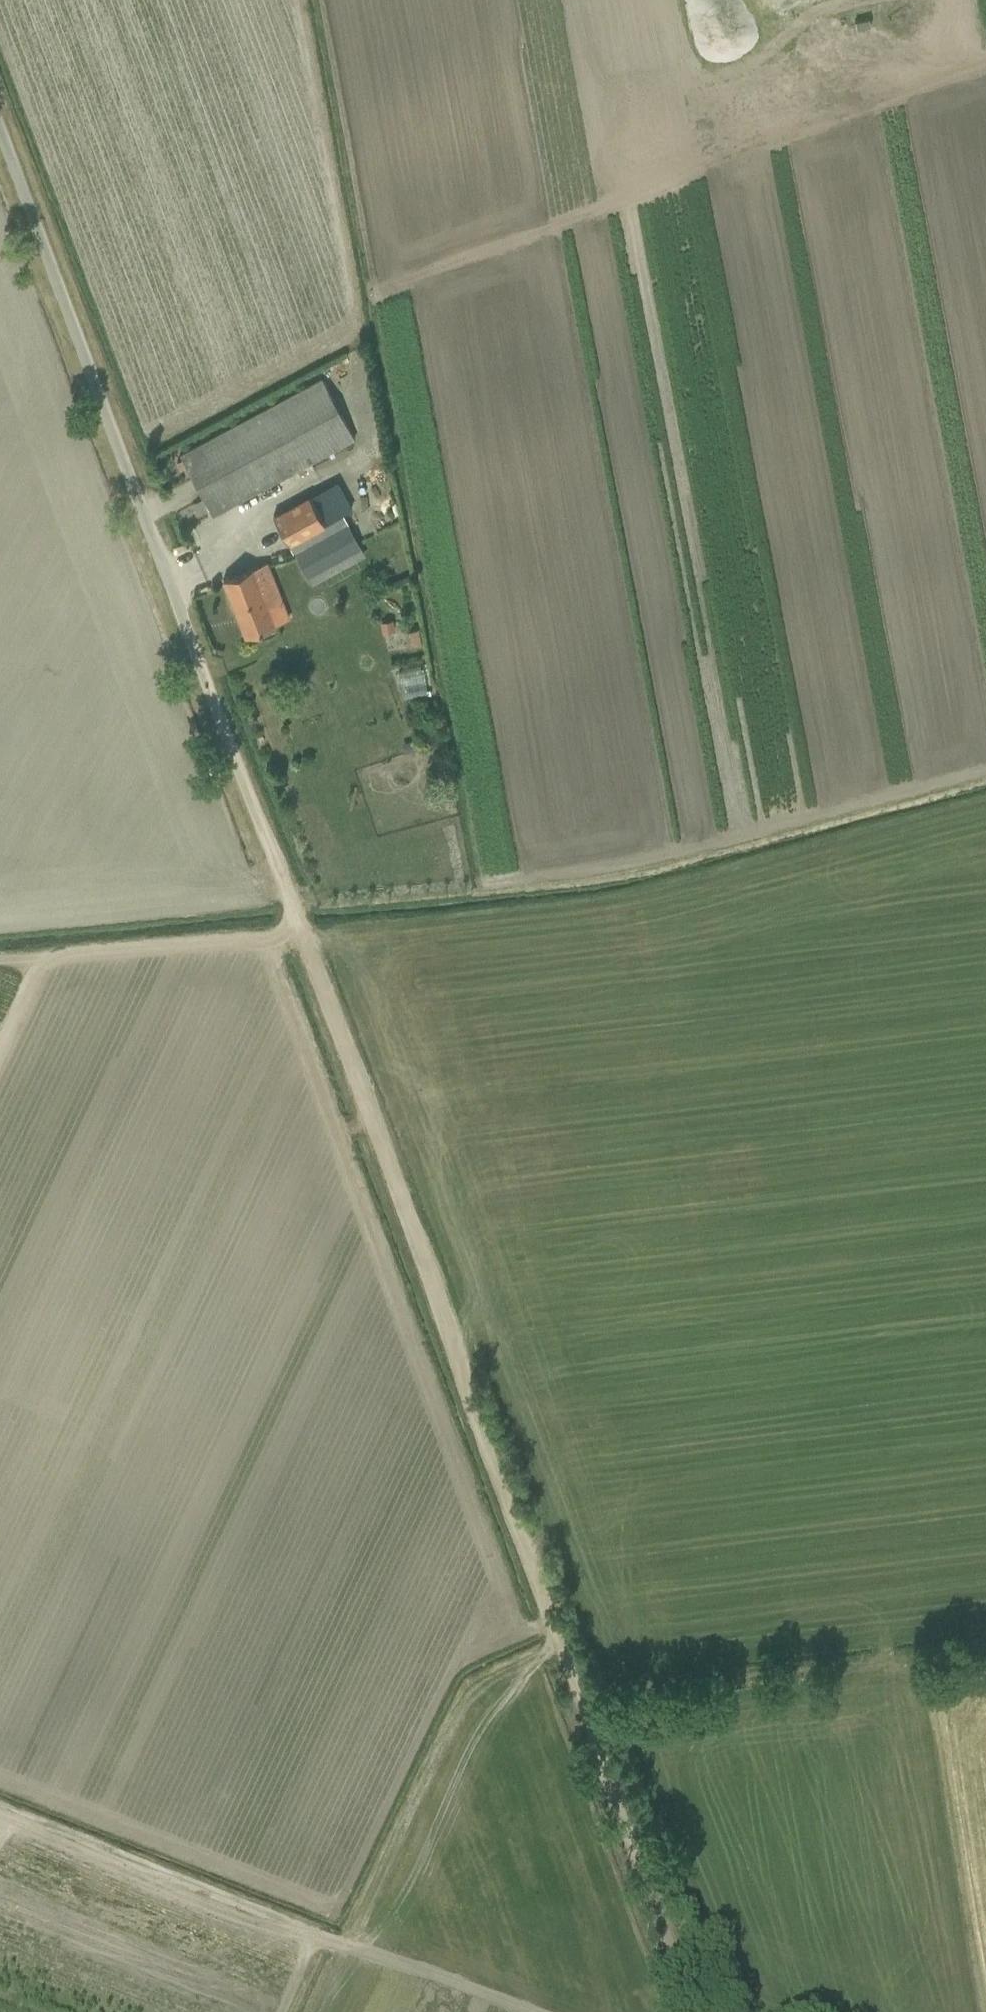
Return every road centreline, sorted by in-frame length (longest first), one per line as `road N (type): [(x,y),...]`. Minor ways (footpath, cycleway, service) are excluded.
road 1 (track): [(300,925),(689,2011)]
road 2 (unclassified): [(300,925),(0,130)]

